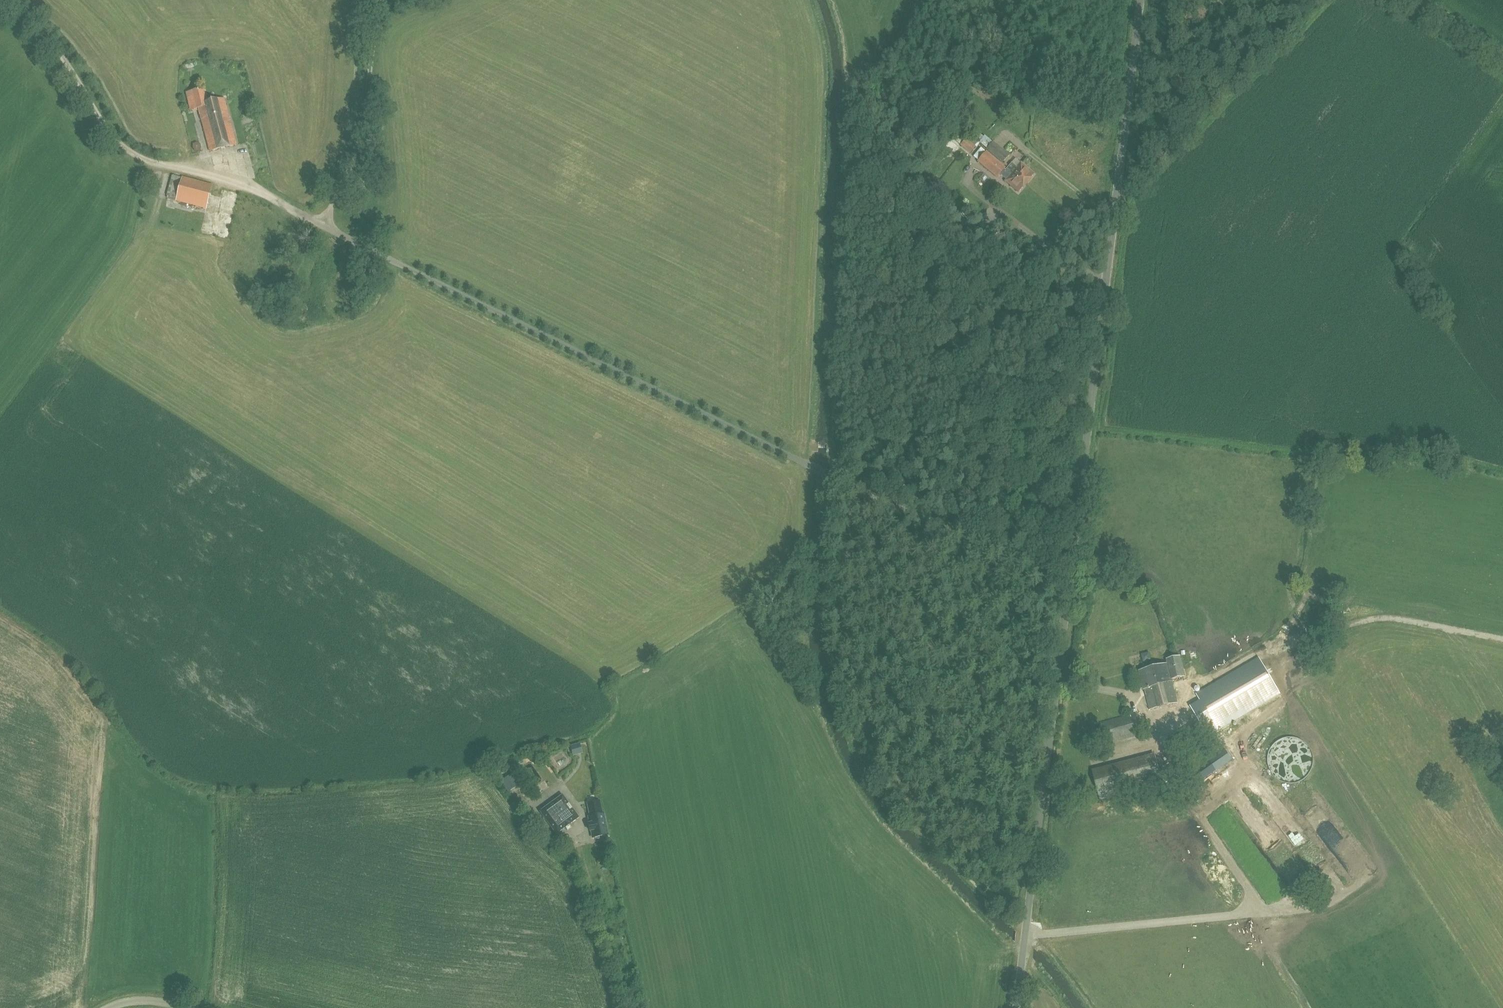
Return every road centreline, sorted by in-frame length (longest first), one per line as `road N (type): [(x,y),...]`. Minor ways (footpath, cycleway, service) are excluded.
road 1 (unclassified): [(1015,1007),(1141,0)]

